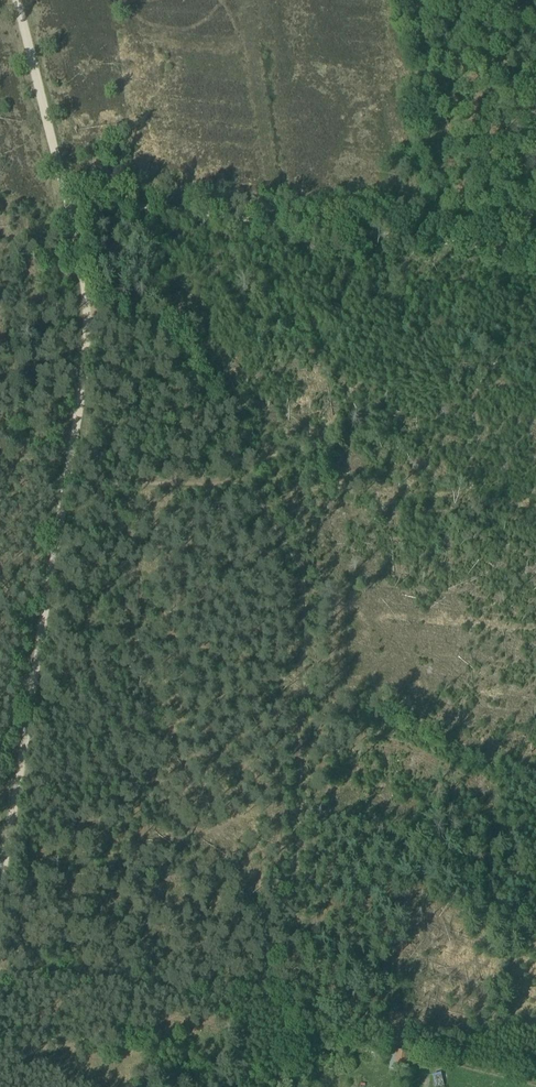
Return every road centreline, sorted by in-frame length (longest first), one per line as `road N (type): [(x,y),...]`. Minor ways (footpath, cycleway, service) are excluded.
road 1 (track): [(0,902),(66,478)]
road 2 (track): [(445,241),(67,201)]
road 3 (track): [(0,970),(257,1001),(291,1018)]
road 4 (track): [(66,478),(84,325),(67,201)]
road 5 (track): [(67,201),(16,0)]

